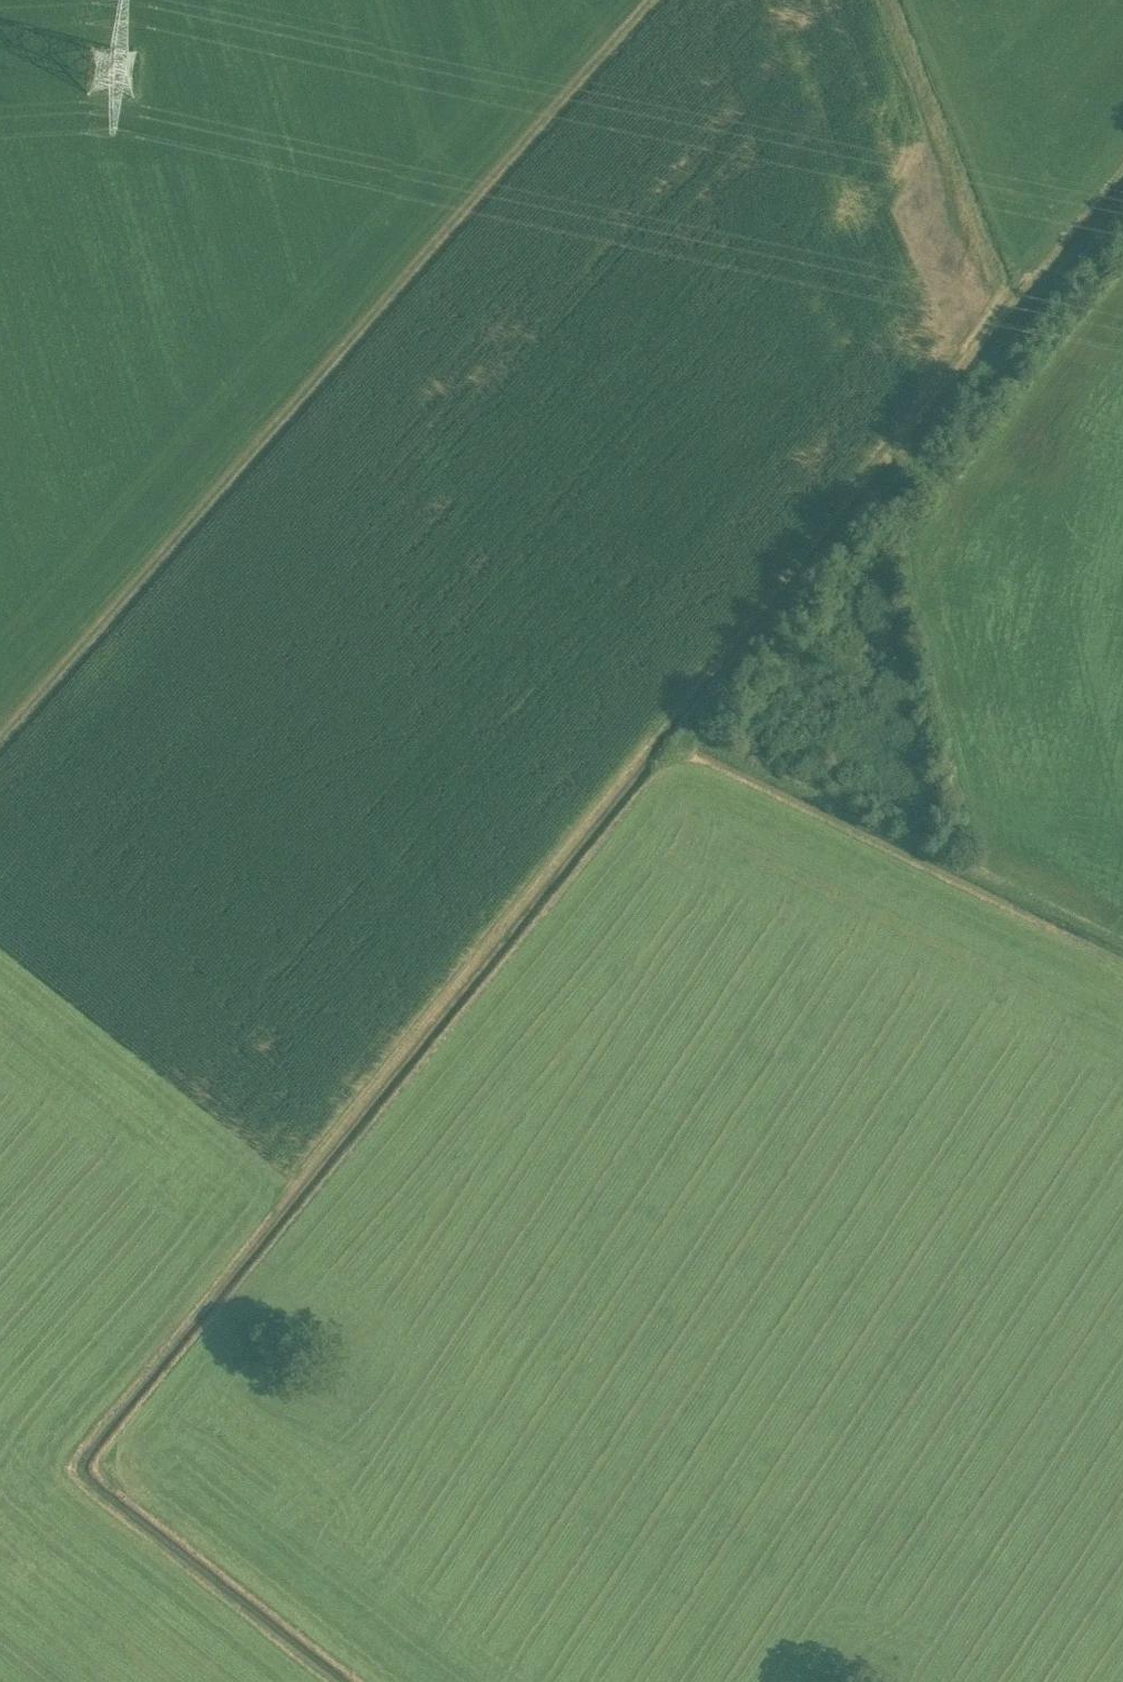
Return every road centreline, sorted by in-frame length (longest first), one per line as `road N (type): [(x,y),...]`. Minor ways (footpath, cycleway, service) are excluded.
road 1 (track): [(655,0),(0,744)]

